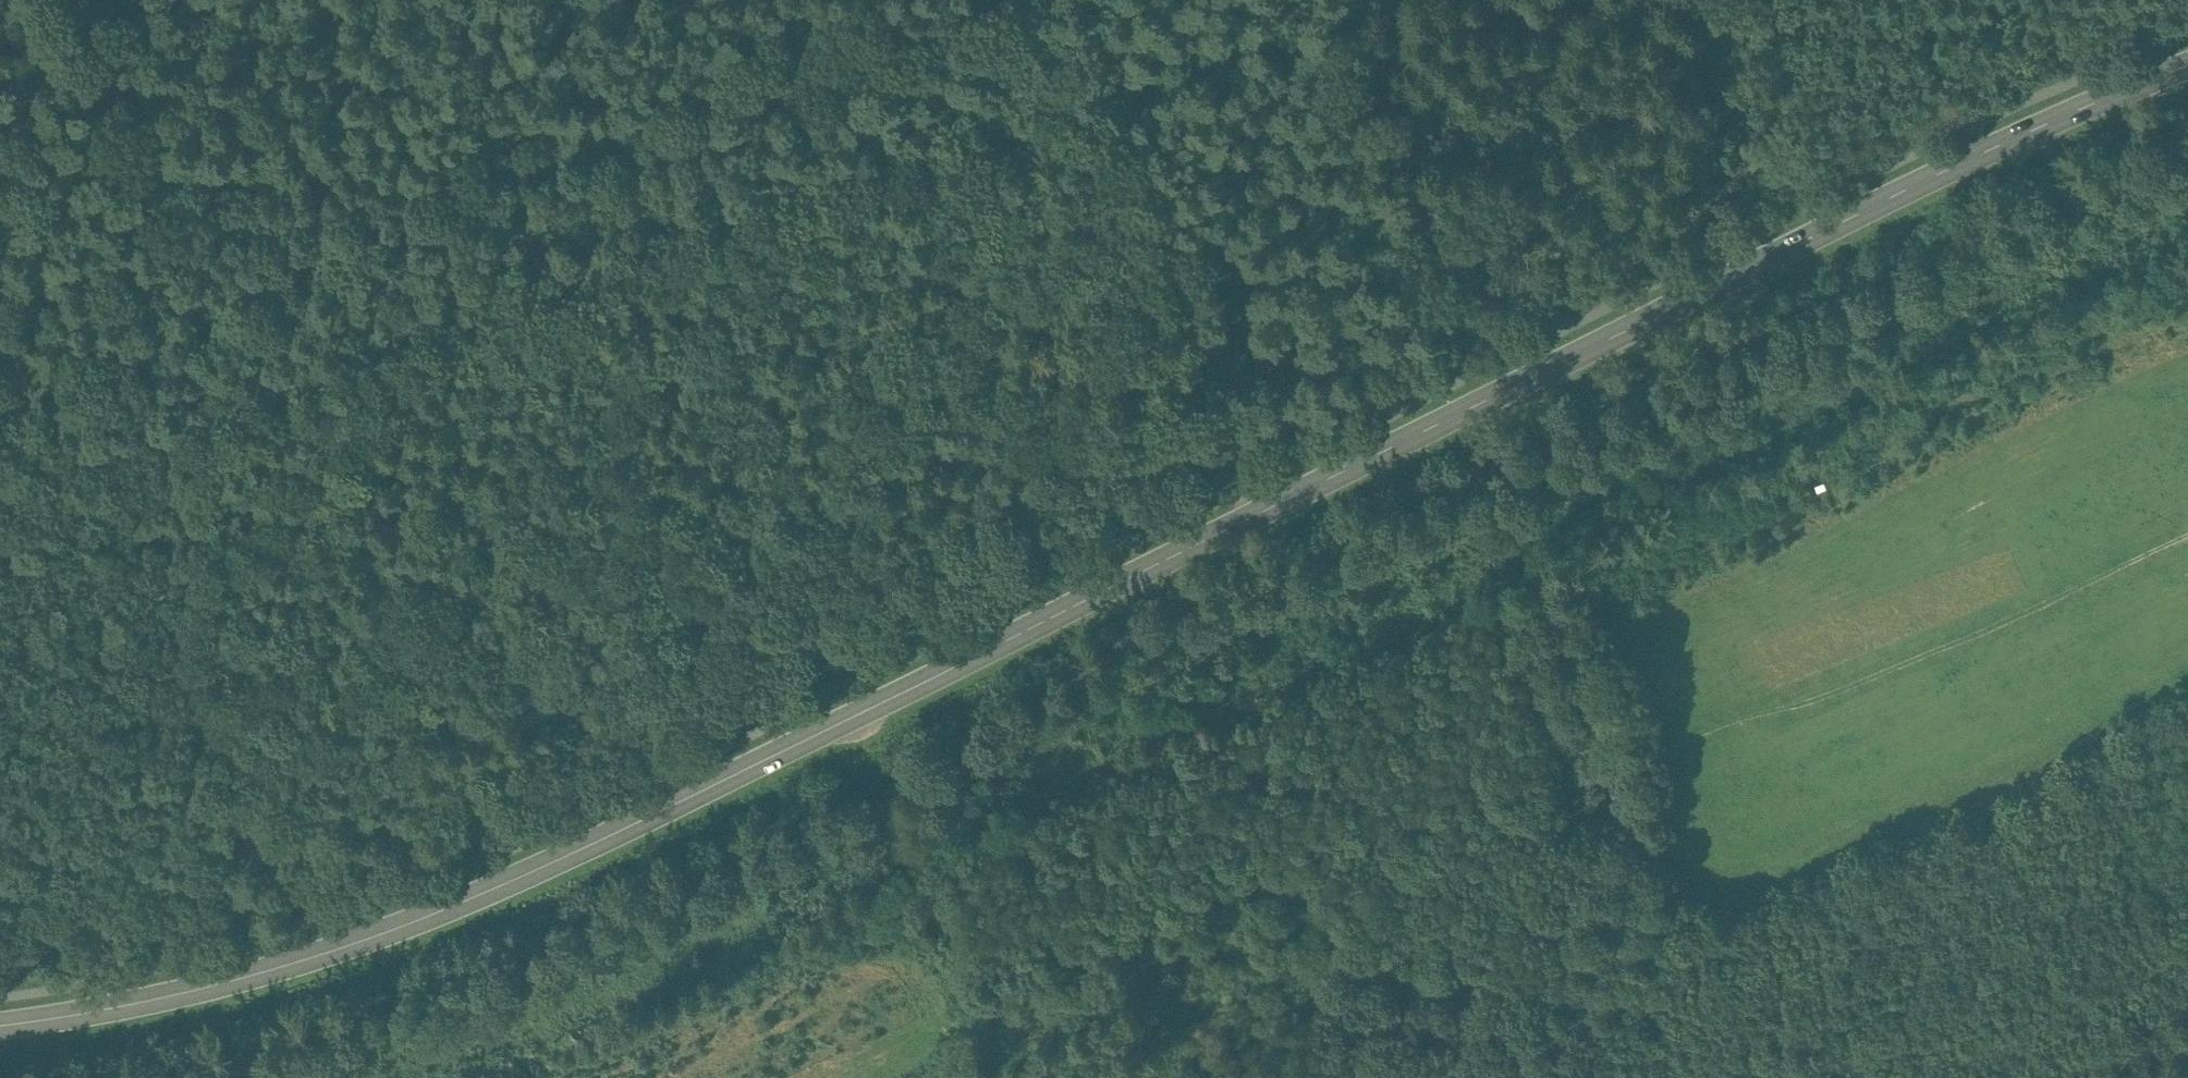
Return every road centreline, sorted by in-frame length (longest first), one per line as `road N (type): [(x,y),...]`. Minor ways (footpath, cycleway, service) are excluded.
road 1 (secondary): [(0,1027),(137,1005),(324,953),(532,872),(1892,198),(2187,69)]
road 2 (track): [(957,0),(636,96),(0,356)]
road 3 (track): [(1200,1077),(1291,1047),(1618,795),(1620,907),(1534,1077)]
road 4 (track): [(1618,795),(1462,412)]

